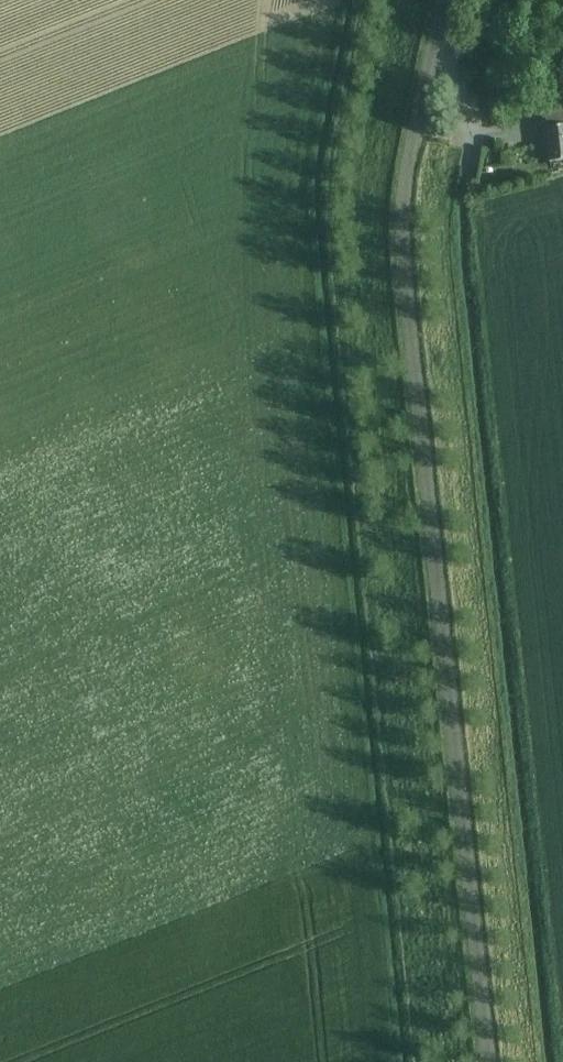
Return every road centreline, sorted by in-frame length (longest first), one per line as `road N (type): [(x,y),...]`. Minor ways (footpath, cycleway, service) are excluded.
road 1 (unclassified): [(487,1061),(401,268),(406,185),(444,0)]

